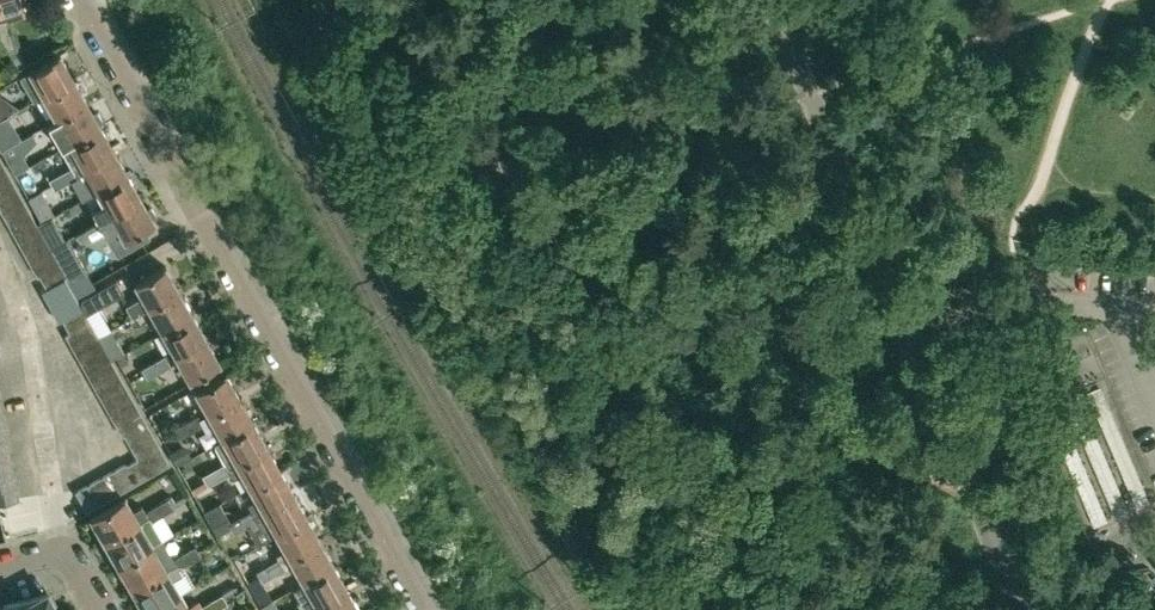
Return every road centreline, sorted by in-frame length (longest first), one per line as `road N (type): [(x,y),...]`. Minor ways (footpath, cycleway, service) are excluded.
road 1 (residential): [(426,609),(79,0)]
road 2 (residential): [(910,336),(772,0)]
road 3 (residential): [(1019,609),(910,336)]
road 4 (residential): [(101,609),(61,552),(0,568)]

